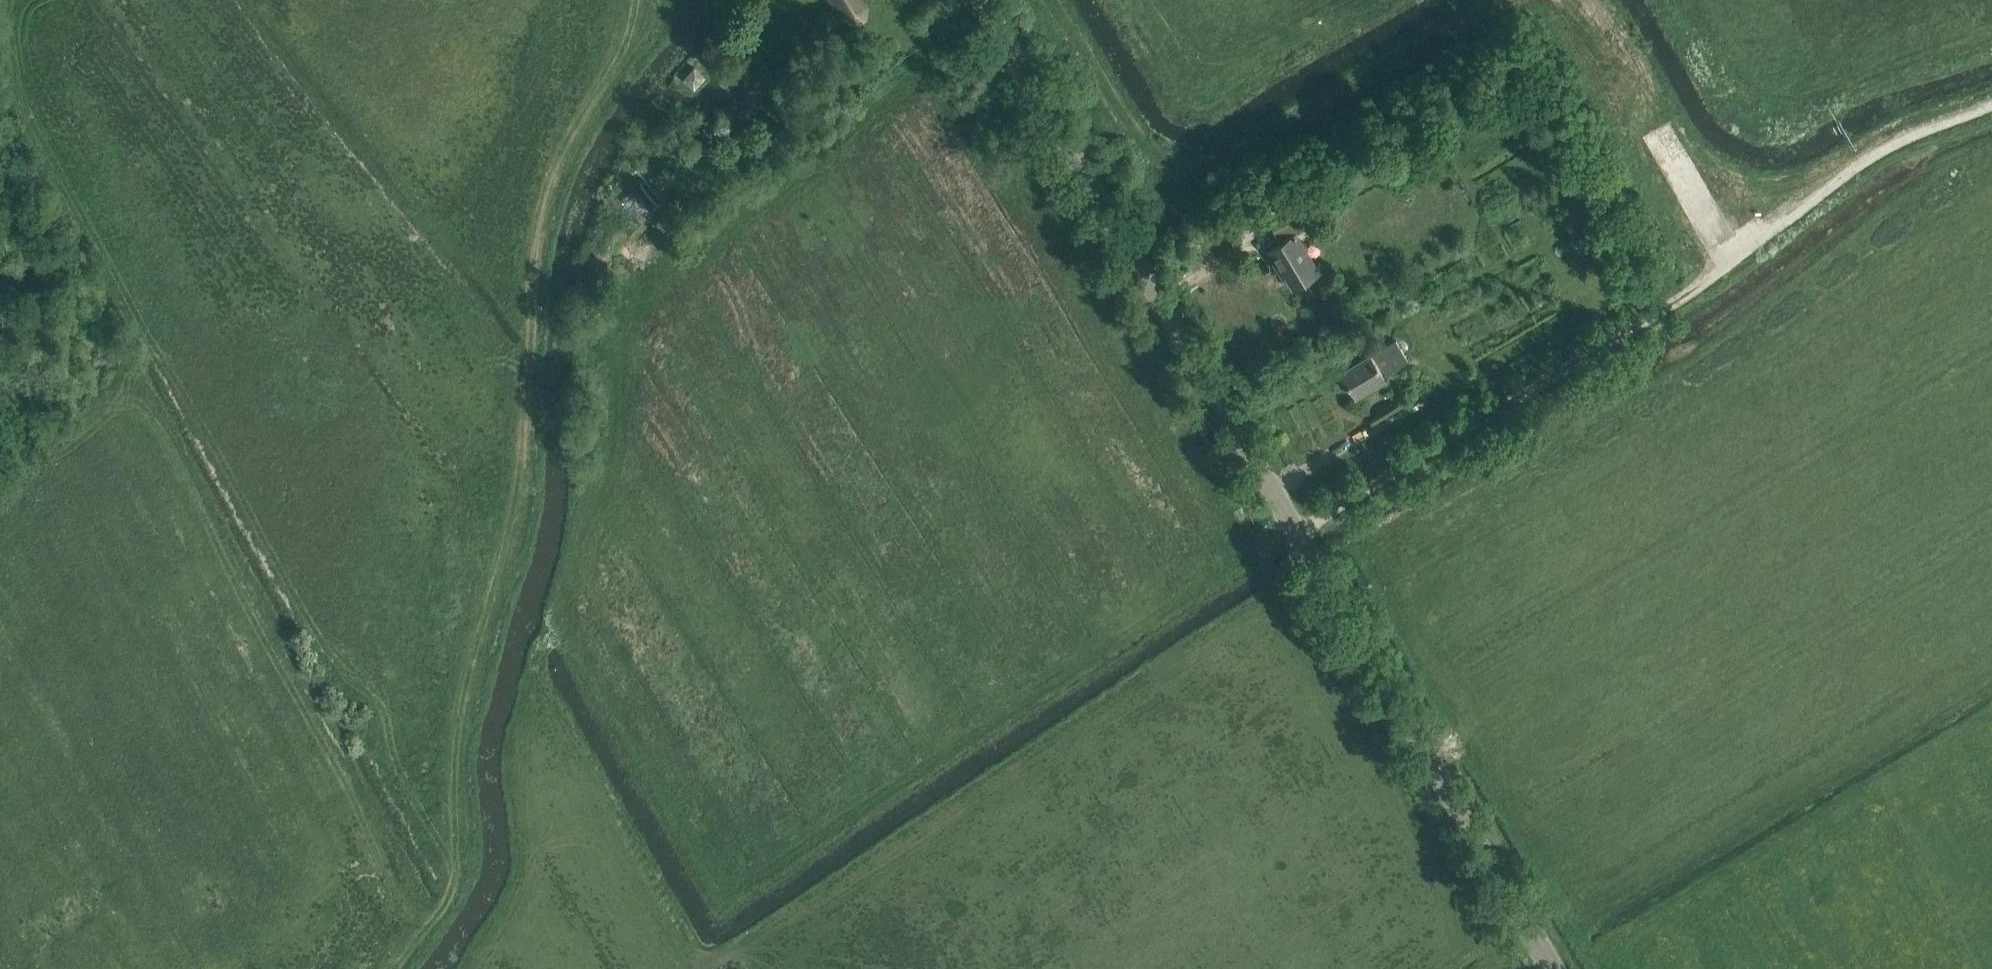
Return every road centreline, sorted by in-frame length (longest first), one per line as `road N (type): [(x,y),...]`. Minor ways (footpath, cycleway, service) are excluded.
road 1 (tertiary): [(1552,968),(981,0)]
road 2 (track): [(1297,536),(1712,277),(1878,155),(1991,107)]

